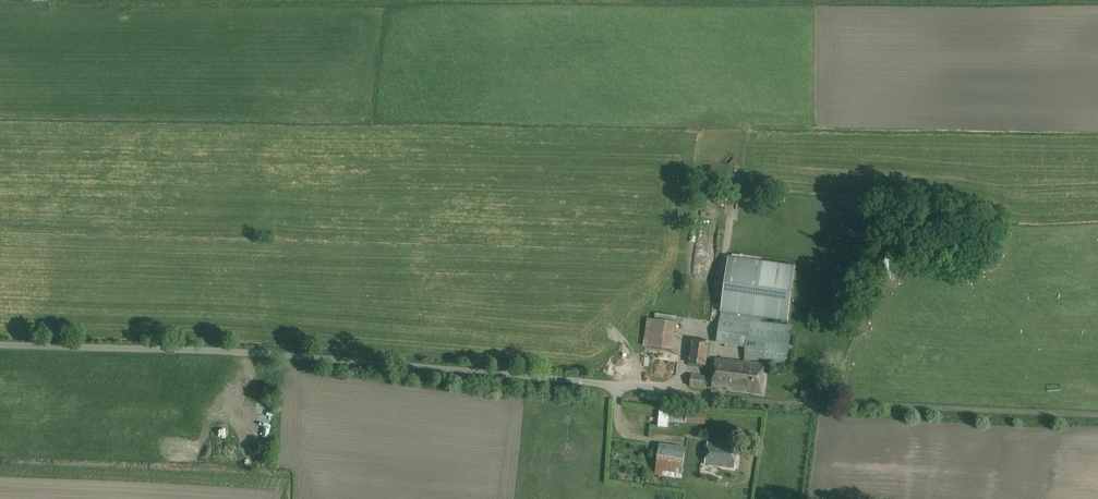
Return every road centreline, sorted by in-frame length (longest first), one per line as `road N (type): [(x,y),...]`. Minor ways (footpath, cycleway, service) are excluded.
road 1 (unclassified): [(601,382),(214,351),(0,345)]

